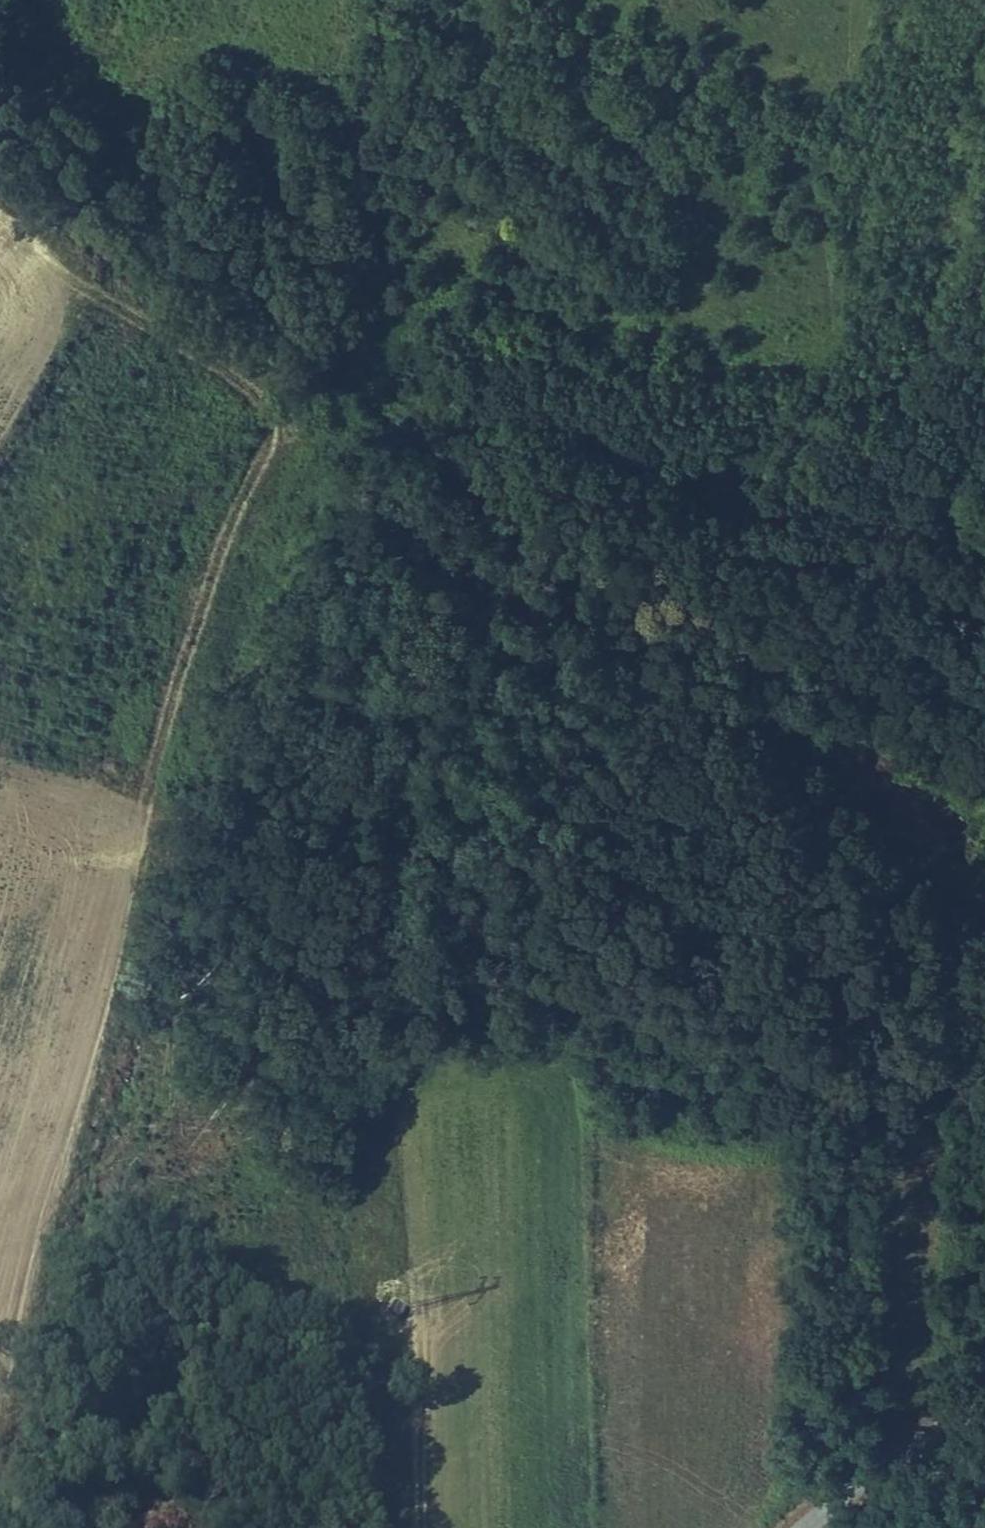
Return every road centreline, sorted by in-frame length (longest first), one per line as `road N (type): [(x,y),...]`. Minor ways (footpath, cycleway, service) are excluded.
road 1 (tertiary): [(984,1406),(887,1465),(805,1527)]

